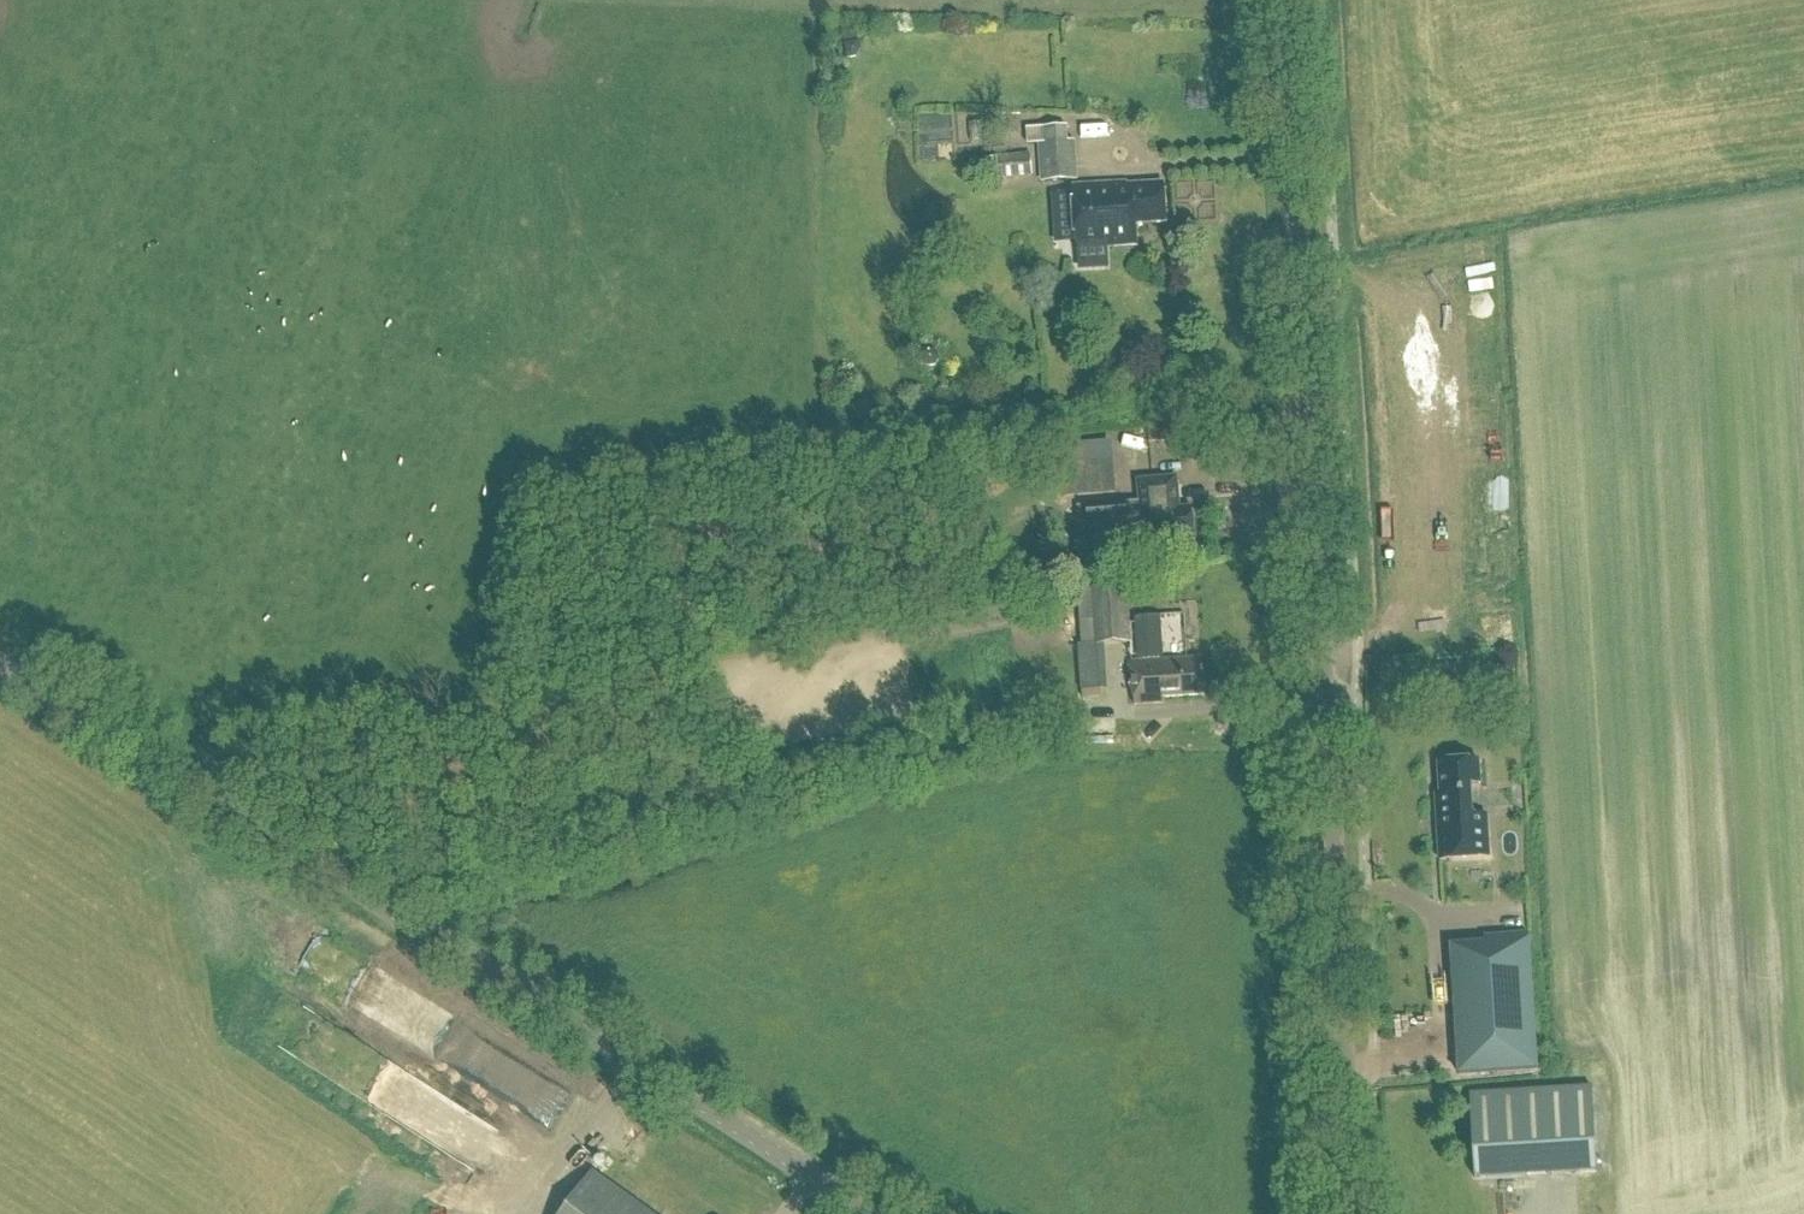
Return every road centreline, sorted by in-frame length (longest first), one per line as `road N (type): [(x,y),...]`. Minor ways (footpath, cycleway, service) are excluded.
road 1 (tertiary): [(1354,1213),(1283,0)]
road 2 (tertiary): [(869,1213),(0,667)]

